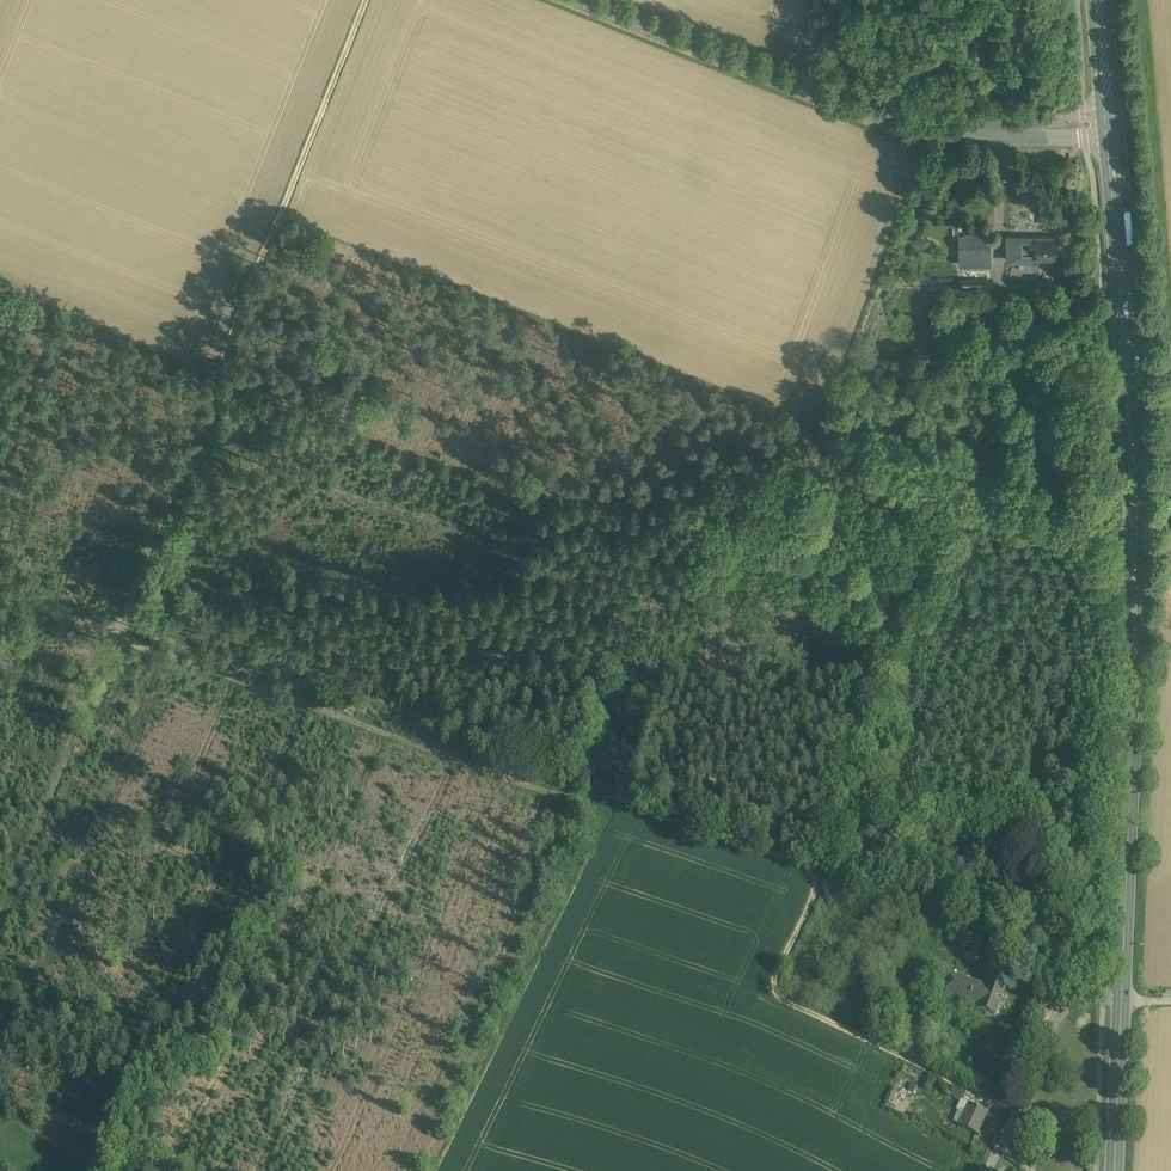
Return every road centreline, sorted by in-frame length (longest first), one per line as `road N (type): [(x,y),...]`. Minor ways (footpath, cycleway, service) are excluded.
road 1 (primary): [(1122,985),(1139,547),(1110,124)]
road 2 (track): [(0,580),(588,797)]
road 3 (track): [(0,919),(219,376)]
road 4 (unclassified): [(581,0),(874,115),(941,133),(1110,124)]
road 5 (track): [(367,0),(219,376)]
road 6 (unclassified): [(985,1170),(1061,1013),(1085,995),(1122,985)]
road 7 (primary): [(1115,1170),(1122,985)]
road 8 (primary): [(1110,124),(1100,0)]

